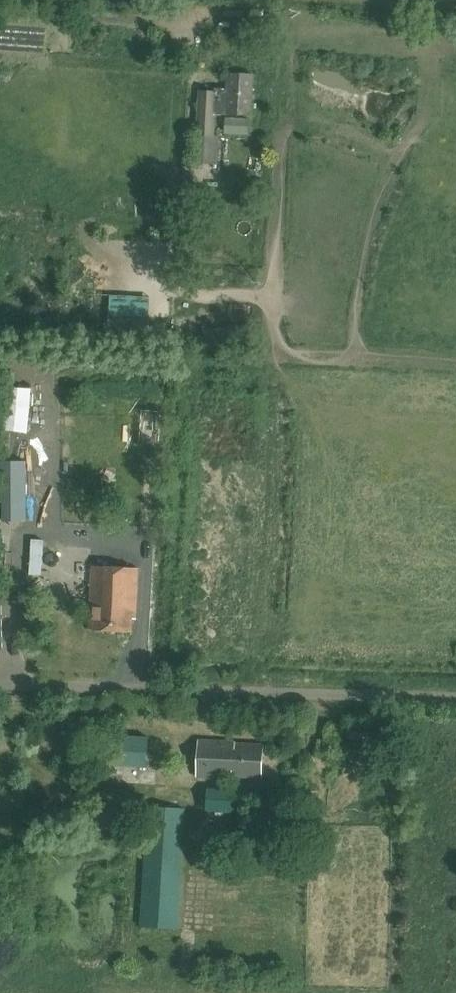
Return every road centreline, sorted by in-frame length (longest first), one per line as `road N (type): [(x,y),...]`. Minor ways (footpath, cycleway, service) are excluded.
road 1 (track): [(455,15),(260,3),(195,22),(0,13)]
road 2 (track): [(0,683),(455,702)]

